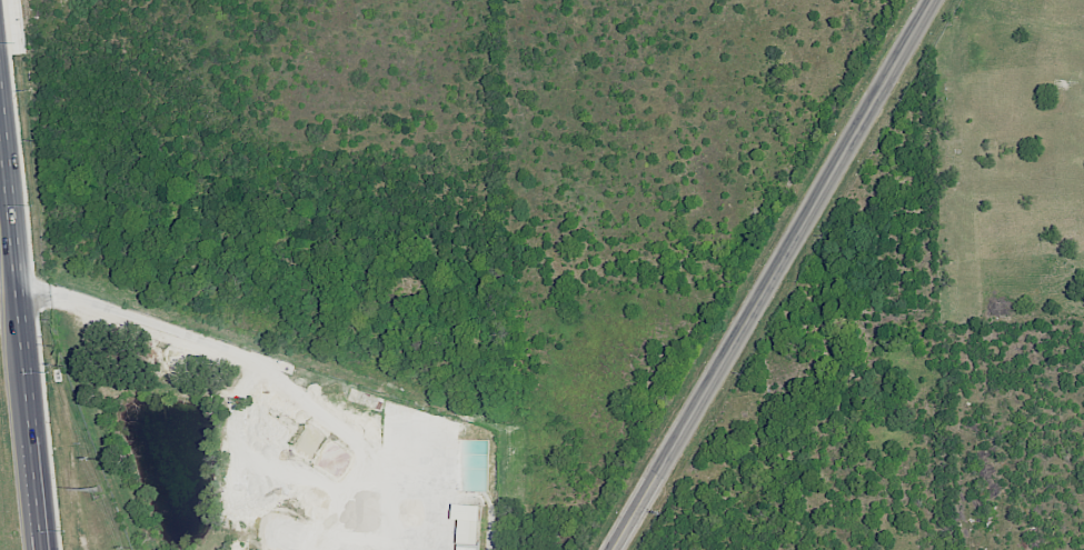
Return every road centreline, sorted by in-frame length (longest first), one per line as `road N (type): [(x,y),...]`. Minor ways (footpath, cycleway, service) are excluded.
road 1 (tertiary): [(614,549),(934,0)]
road 2 (trunk): [(18,298),(0,122)]
road 3 (trunk): [(32,442),(18,298)]

